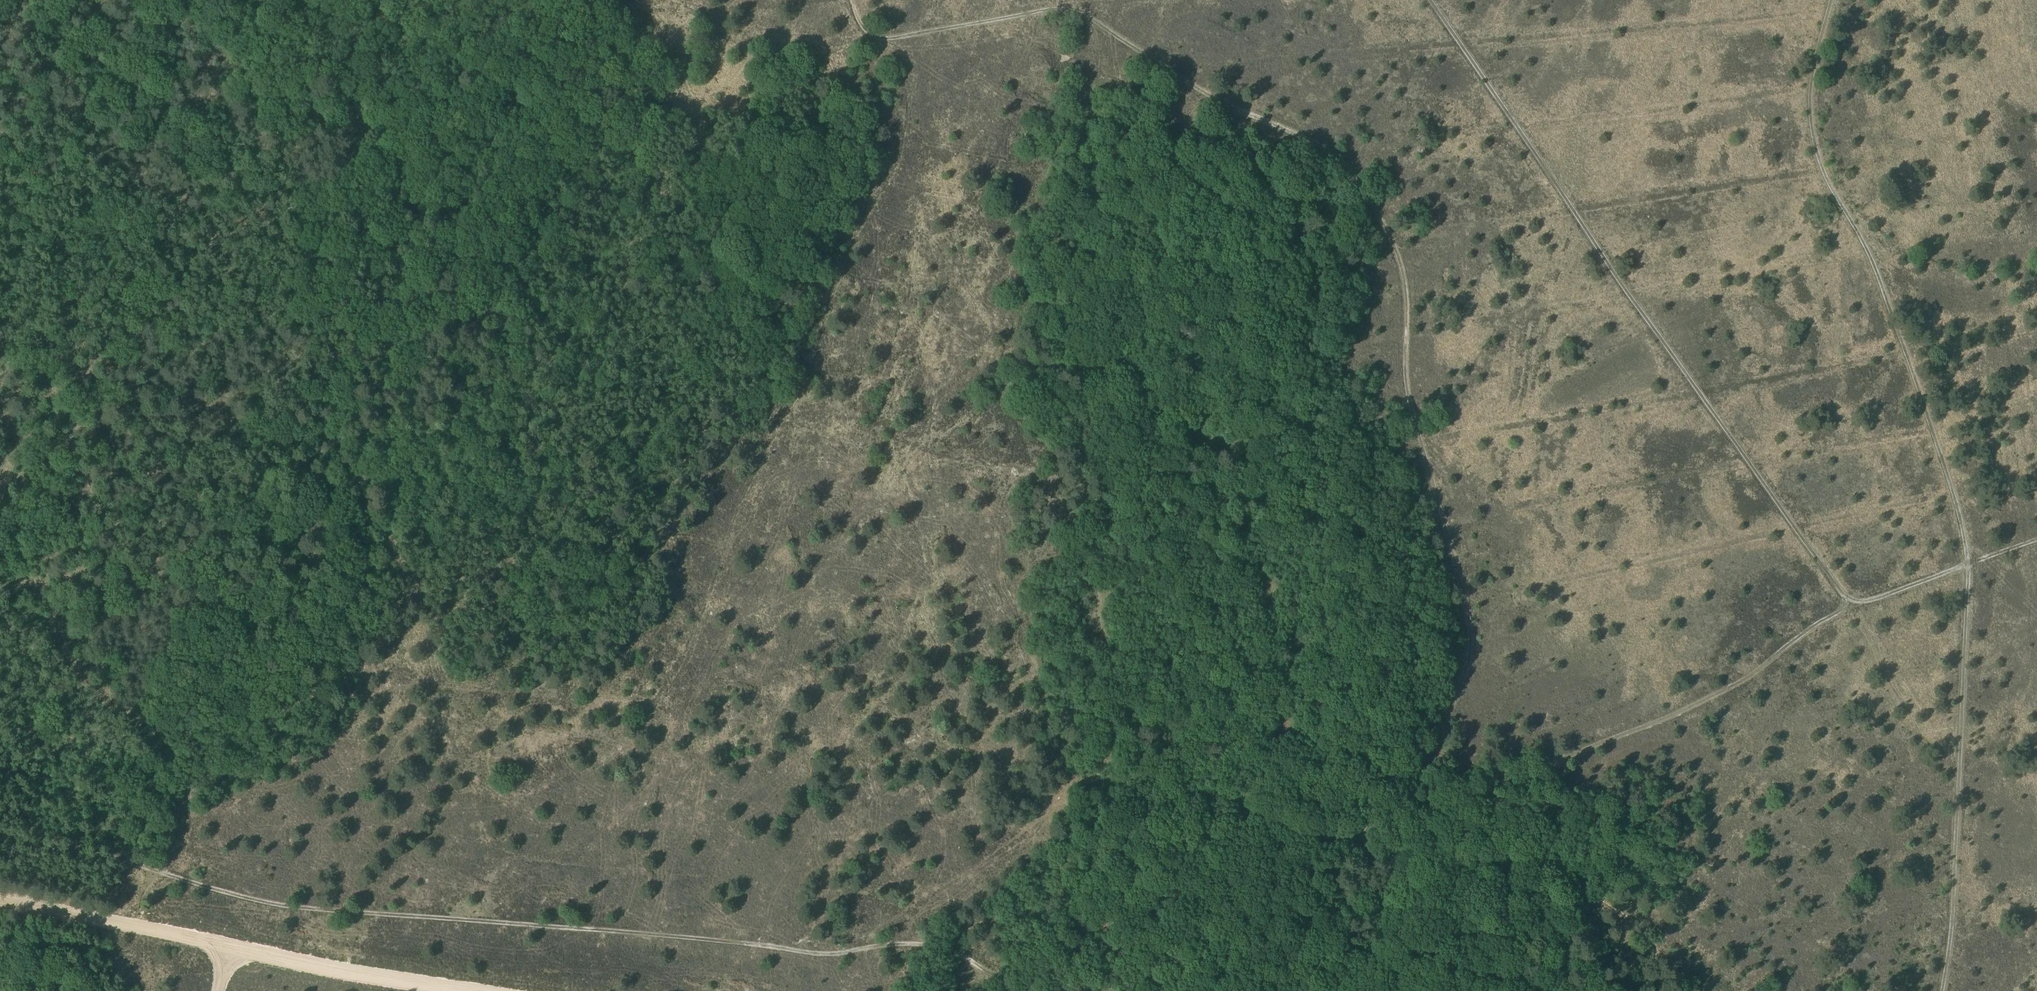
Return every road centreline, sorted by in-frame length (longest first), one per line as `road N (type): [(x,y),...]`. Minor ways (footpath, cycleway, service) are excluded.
road 1 (track): [(0,900),(467,990)]

